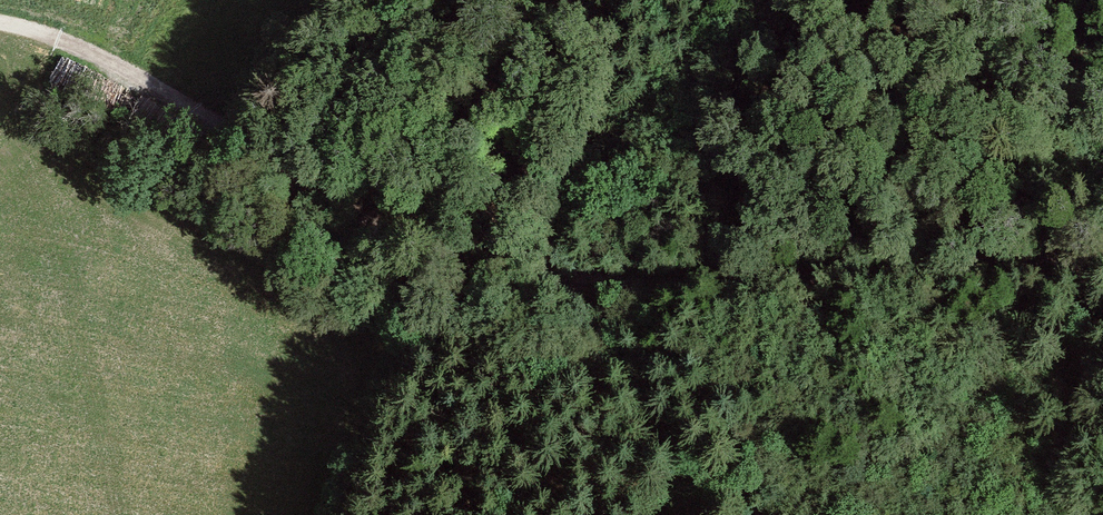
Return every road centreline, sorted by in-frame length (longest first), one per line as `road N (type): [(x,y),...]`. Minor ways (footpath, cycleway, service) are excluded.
road 1 (track): [(1102,263),(635,279),(468,245)]
road 2 (track): [(468,245),(322,203),(165,89),(95,54),(0,23)]
road 3 (track): [(468,245),(624,0)]
road 4 (track): [(591,514),(595,425),(579,273)]

